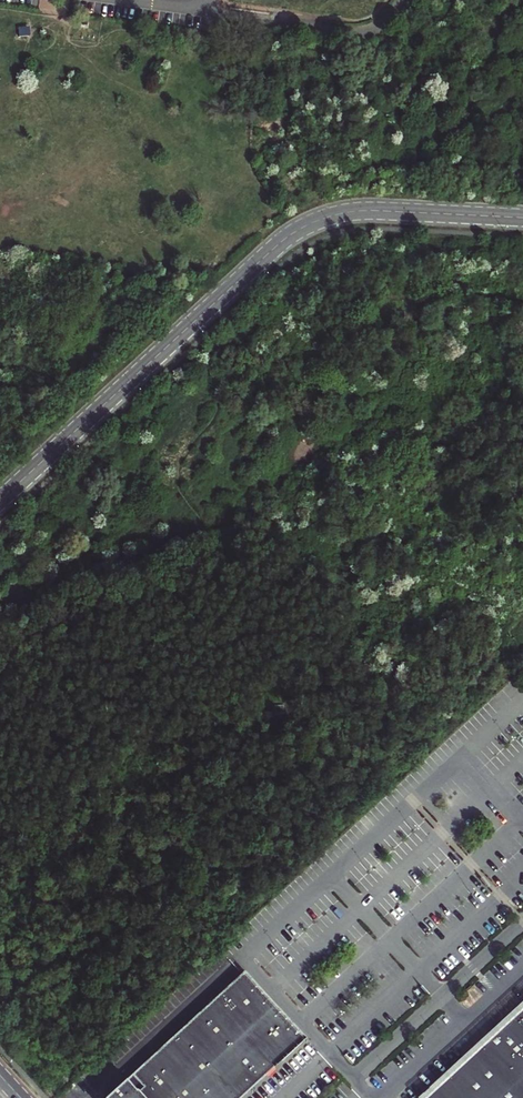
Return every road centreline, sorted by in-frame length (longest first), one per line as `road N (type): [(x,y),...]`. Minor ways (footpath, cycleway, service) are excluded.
road 1 (tertiary): [(0,501),(309,224),(360,211),(522,218)]

